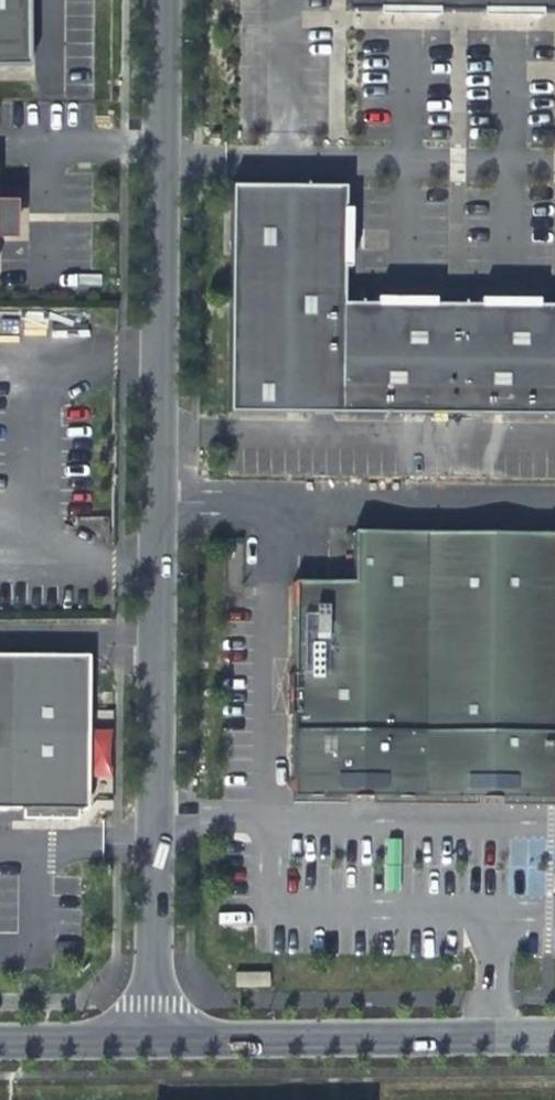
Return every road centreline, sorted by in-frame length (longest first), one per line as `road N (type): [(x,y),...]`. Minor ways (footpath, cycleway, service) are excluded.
road 1 (unclassified): [(155,1040),(157,0)]
road 2 (residential): [(155,1040),(554,1037)]
road 3 (residential): [(0,1042),(155,1040)]

